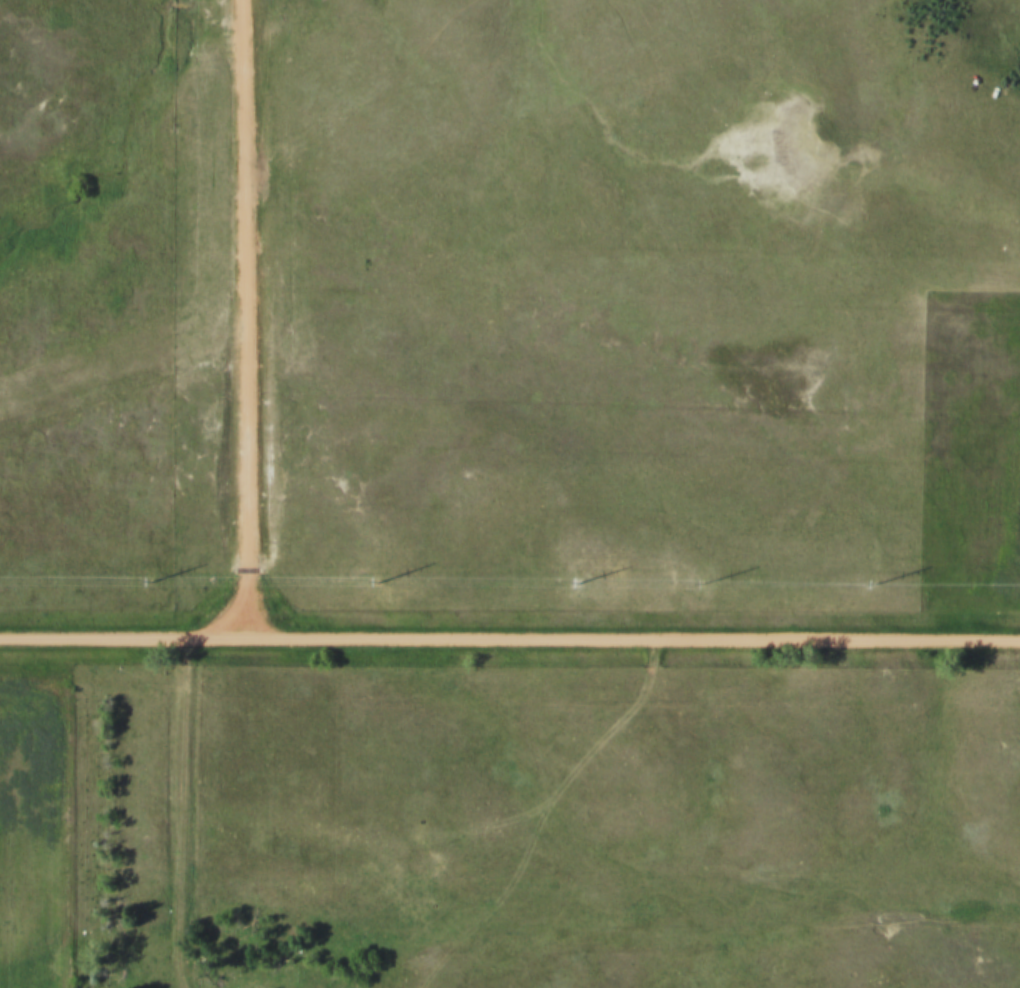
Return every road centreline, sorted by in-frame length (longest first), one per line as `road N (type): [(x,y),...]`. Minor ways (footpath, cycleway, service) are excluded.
road 1 (residential): [(0,640),(1019,642)]
road 2 (track): [(191,640),(183,913),(190,987)]

